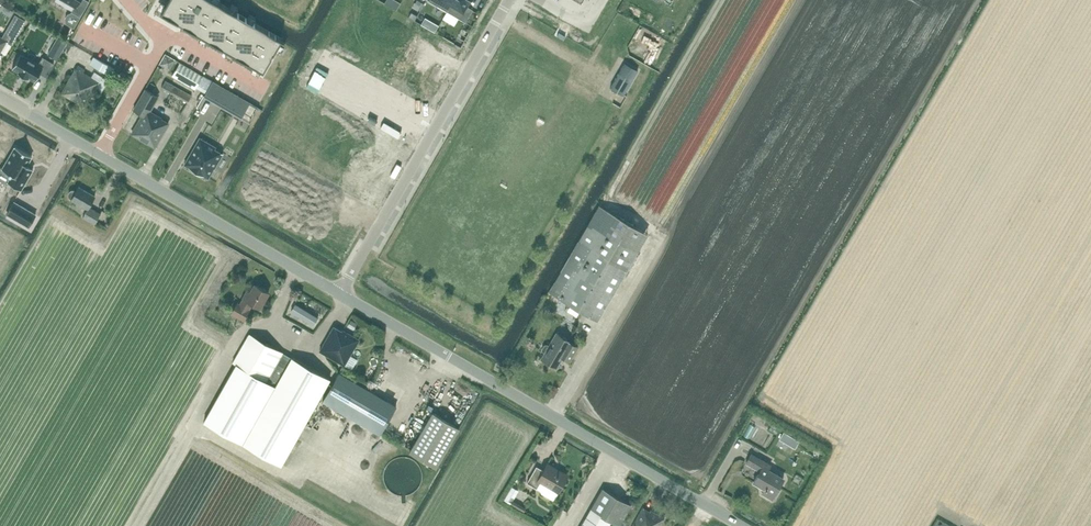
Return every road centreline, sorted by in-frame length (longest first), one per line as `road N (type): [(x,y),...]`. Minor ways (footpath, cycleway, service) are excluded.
road 1 (unclassified): [(742,525),(339,293)]
road 2 (residential): [(339,293),(508,0)]
road 3 (unclassified): [(339,293),(100,154)]
road 4 (residential): [(100,154),(168,37)]

